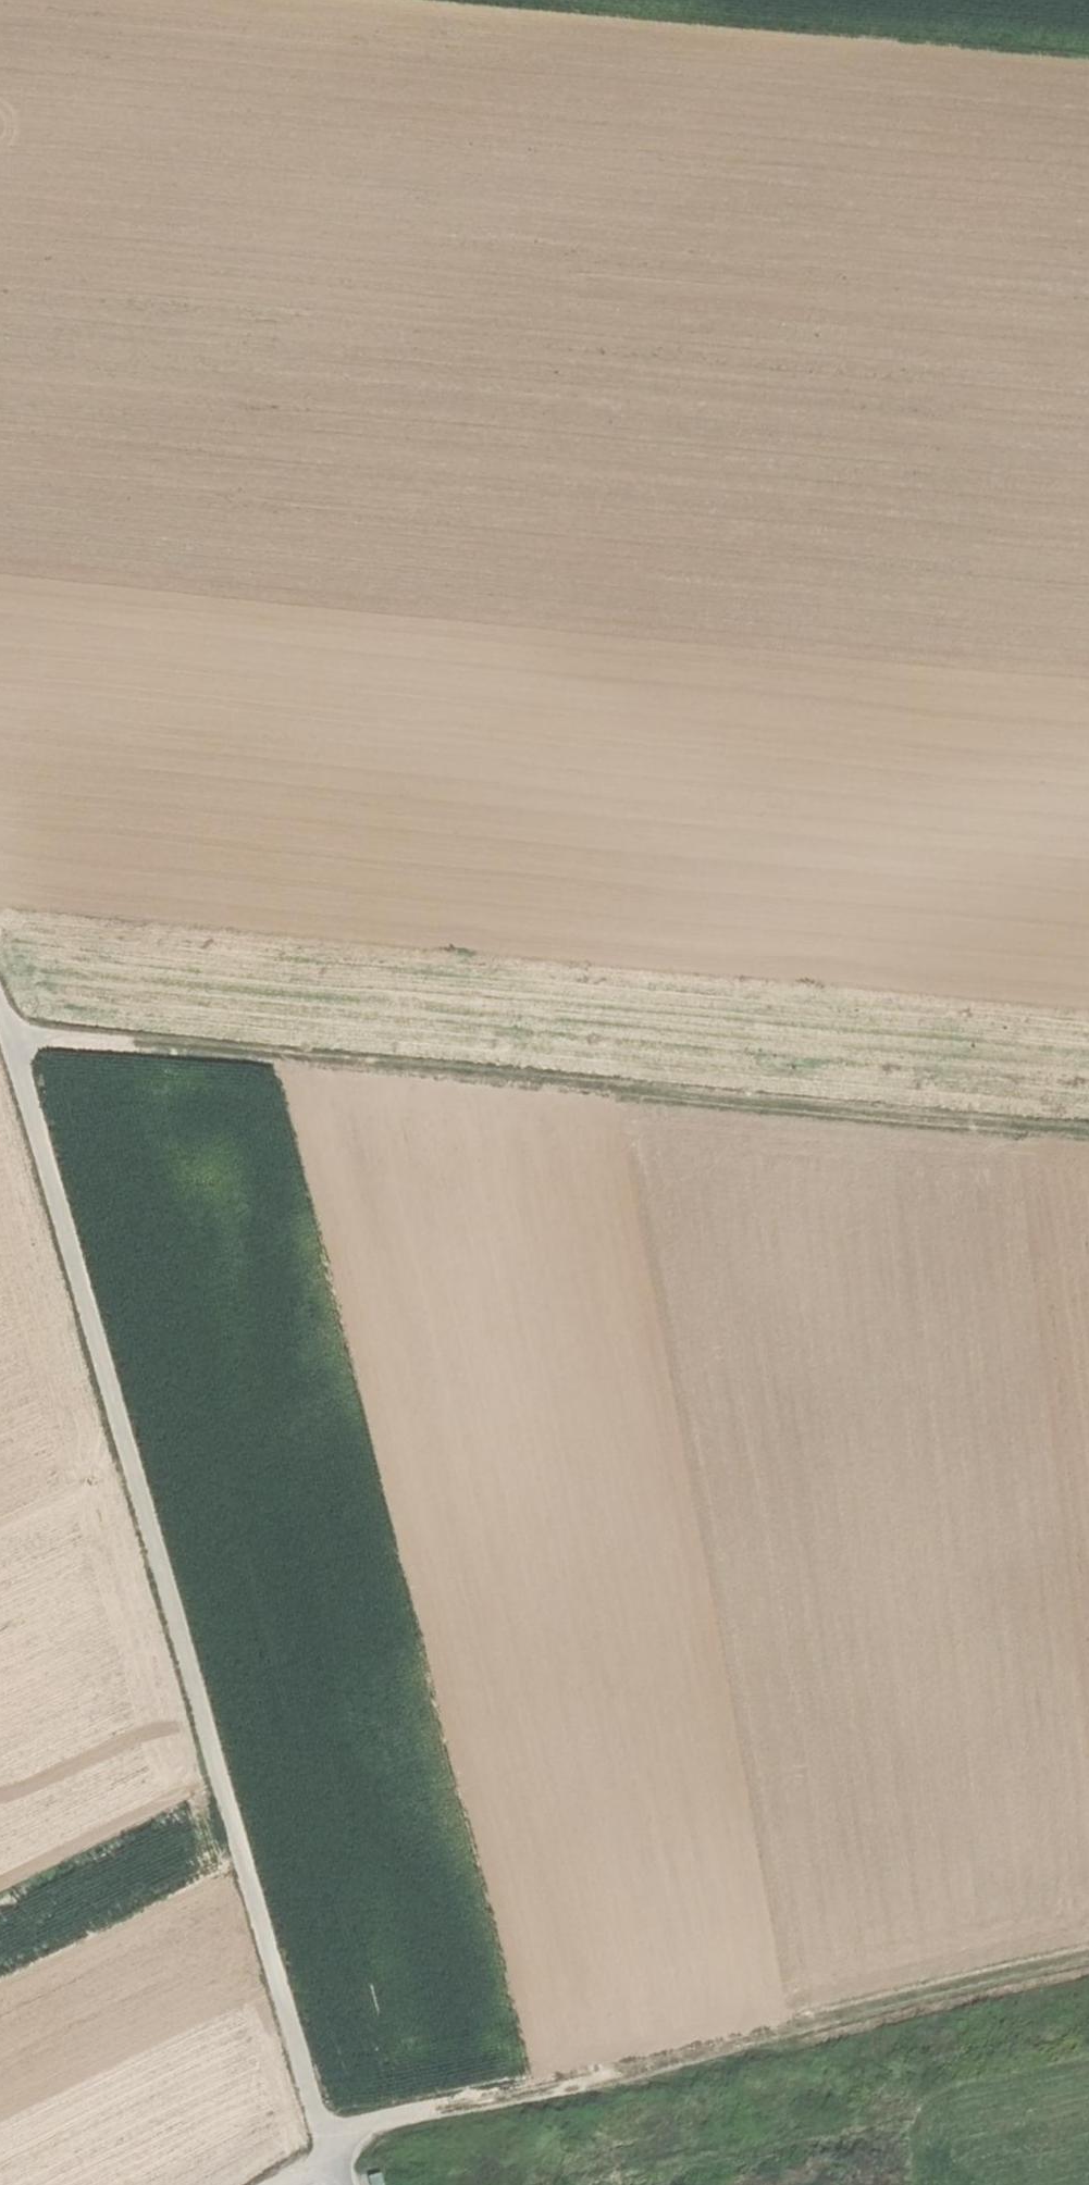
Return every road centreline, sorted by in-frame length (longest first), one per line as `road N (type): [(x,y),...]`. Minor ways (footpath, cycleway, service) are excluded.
road 1 (track): [(0,1003),(338,2184)]
road 2 (track): [(14,1035),(1088,1135)]
road 3 (track): [(1088,1956),(789,2034),(369,2127),(282,2184)]

